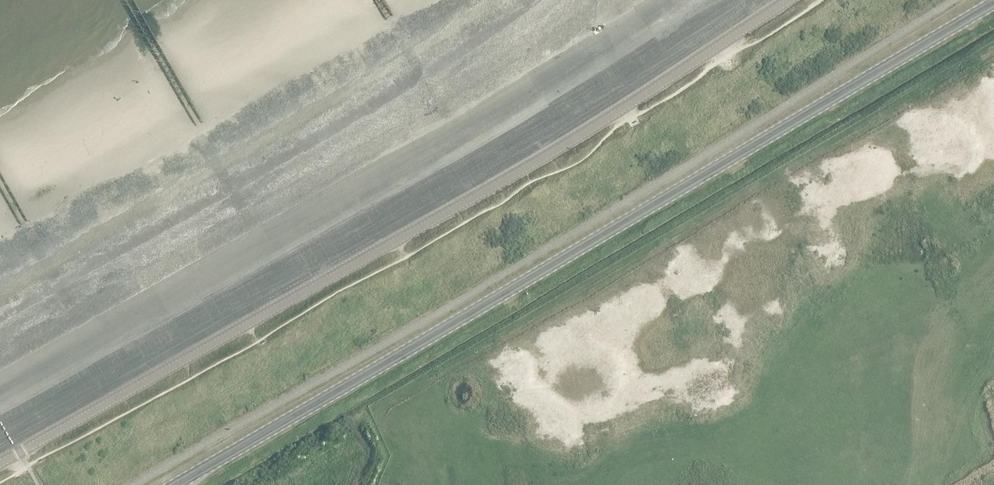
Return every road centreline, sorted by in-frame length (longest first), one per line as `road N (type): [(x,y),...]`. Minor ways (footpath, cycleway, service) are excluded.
road 1 (secondary): [(177,484),(993,3)]
road 2 (unclassified): [(784,0),(626,106),(0,464)]

